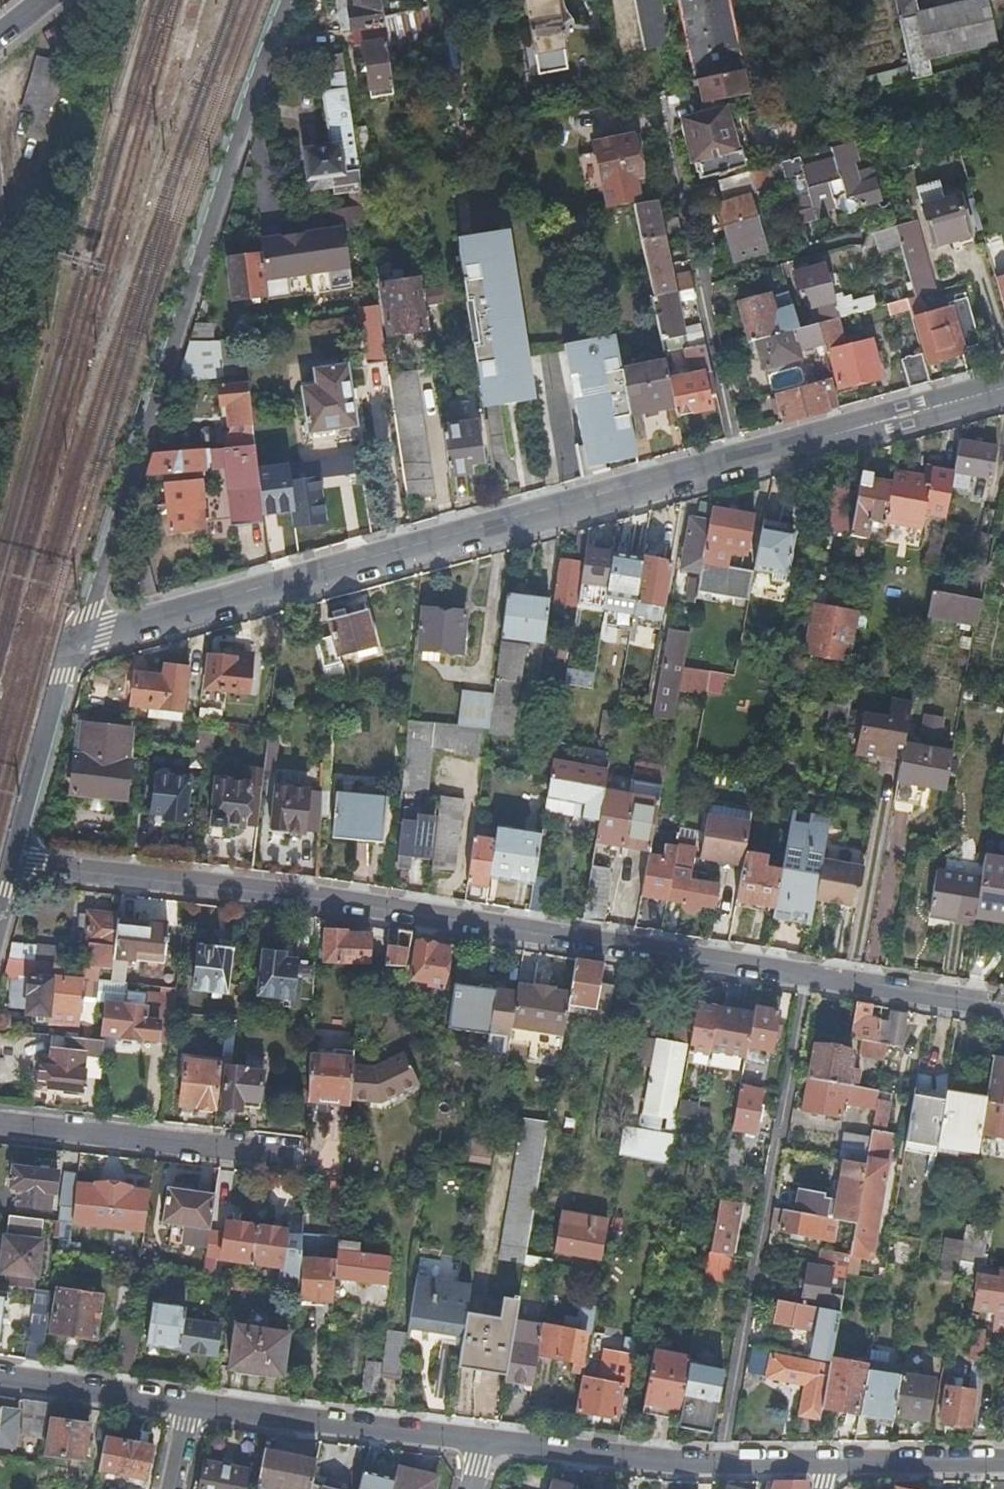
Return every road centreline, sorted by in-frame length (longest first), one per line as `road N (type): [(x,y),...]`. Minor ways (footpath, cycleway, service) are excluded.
road 1 (residential): [(76,642),(1003,388)]
road 2 (residential): [(806,976),(365,905),(13,861)]
road 3 (residential): [(76,642),(290,0)]
road 4 (residential): [(806,976),(719,1465)]
road 5 (residential): [(0,1122),(301,1155)]
road 6 (residential): [(186,1405),(483,1441)]
road 7 (residential): [(483,1441),(719,1465)]
road 8 (residential): [(76,642),(13,861)]
road 9 (residential): [(1003,1010),(806,976)]
road 10 (residential): [(0,1378),(186,1405)]
road 11 (residential): [(832,1463),(1003,1461)]

